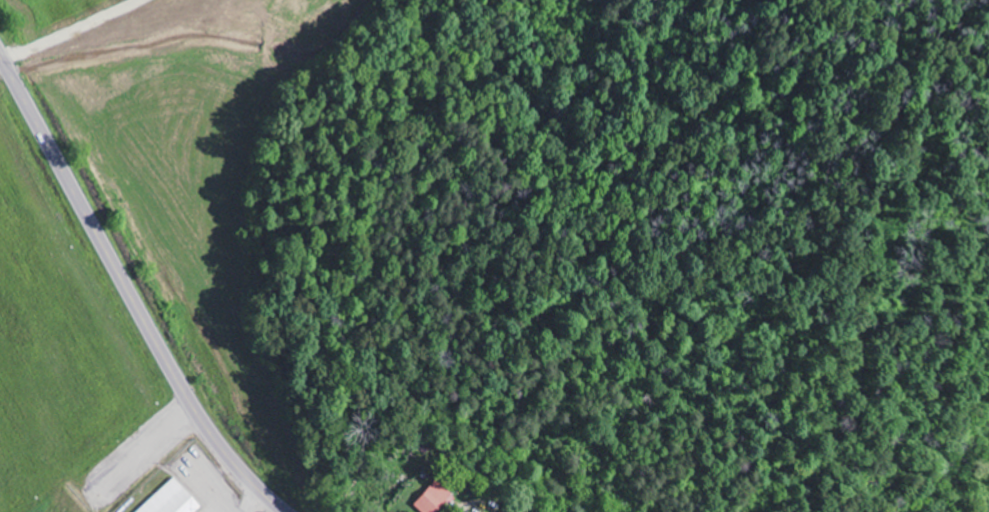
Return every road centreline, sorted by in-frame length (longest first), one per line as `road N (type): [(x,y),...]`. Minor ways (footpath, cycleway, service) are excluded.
road 1 (secondary): [(285,511),(225,453),(173,377),(0,57)]

